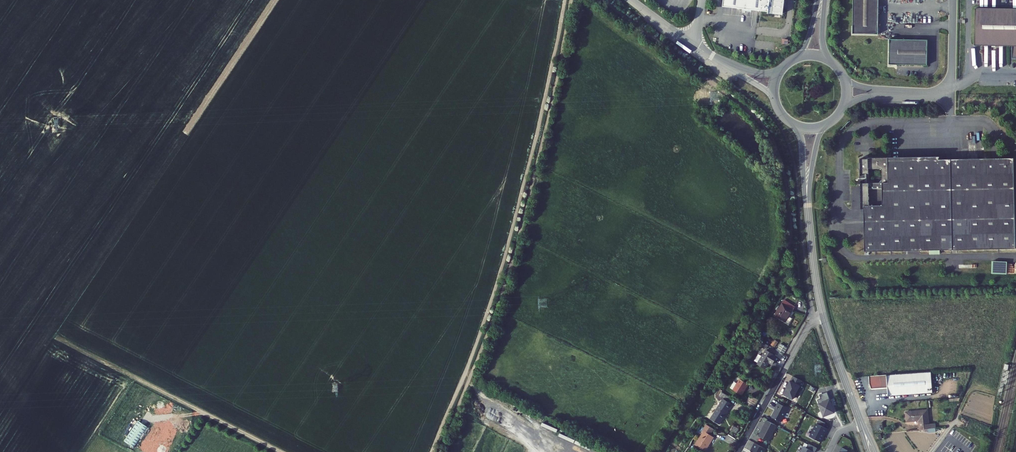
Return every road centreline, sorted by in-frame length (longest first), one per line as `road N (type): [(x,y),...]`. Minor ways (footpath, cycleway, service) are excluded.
road 1 (residential): [(823,316),(808,328),(739,451)]
road 2 (residential): [(914,94),(952,94),(953,0)]

